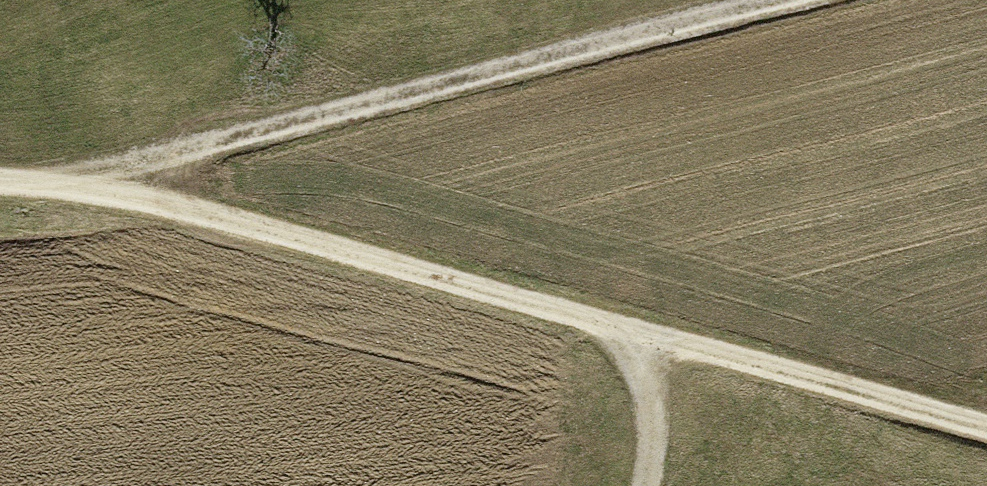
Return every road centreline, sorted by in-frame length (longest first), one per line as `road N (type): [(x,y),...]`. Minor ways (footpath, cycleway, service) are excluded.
road 1 (track): [(0,179),(71,180),(174,204),(986,426)]
road 2 (track): [(71,180),(767,0)]
road 3 (track): [(627,329),(649,377),(654,429),(644,485)]

